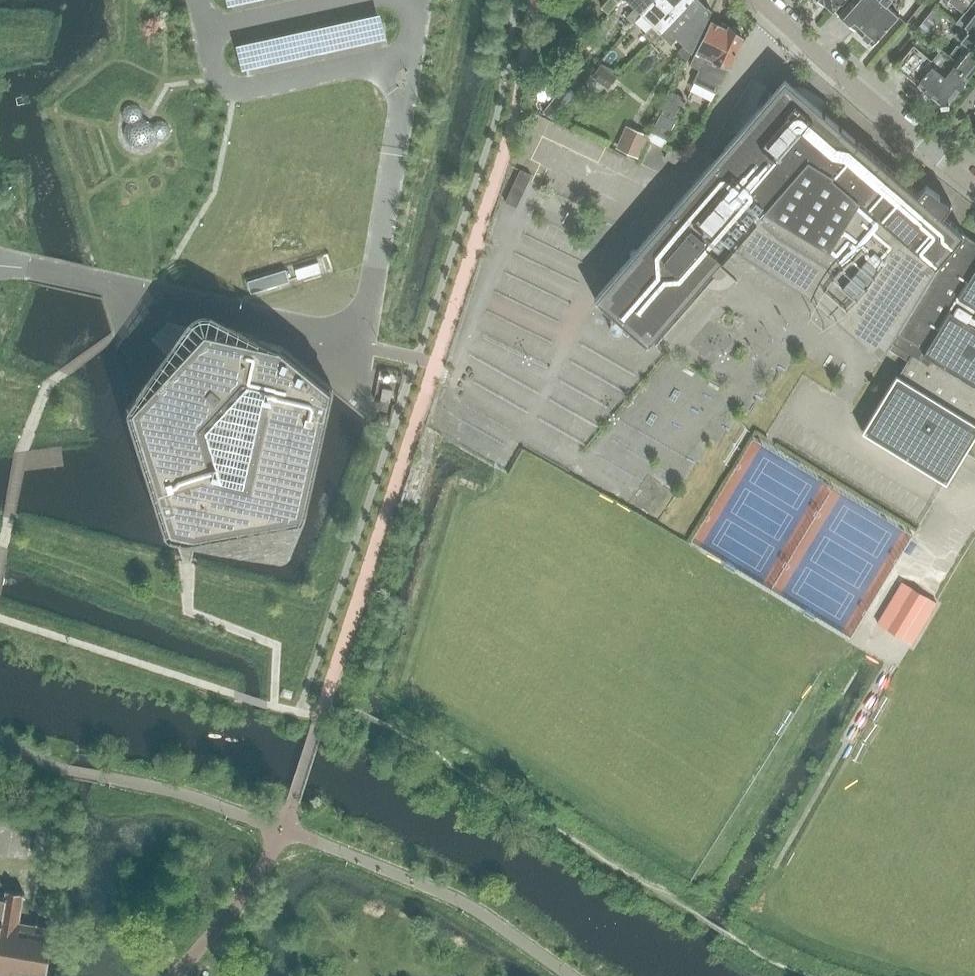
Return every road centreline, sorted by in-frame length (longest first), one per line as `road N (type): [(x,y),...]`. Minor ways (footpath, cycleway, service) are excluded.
road 1 (residential): [(930,151),(761,0)]

